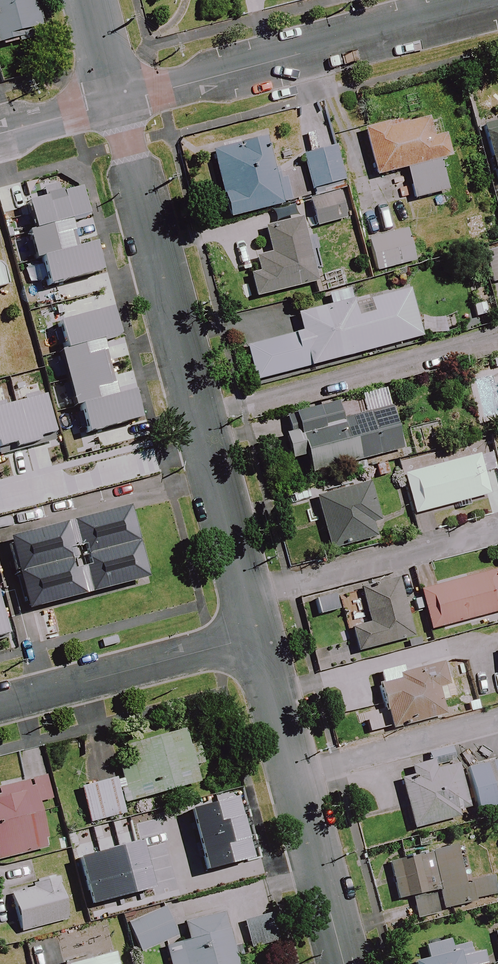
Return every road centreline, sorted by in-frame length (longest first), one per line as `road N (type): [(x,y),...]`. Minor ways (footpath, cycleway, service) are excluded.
road 1 (residential): [(255,638),(114,103)]
road 2 (residential): [(497,2),(114,103)]
road 3 (residential): [(343,963),(255,638)]
road 4 (residential): [(255,638),(0,704)]

